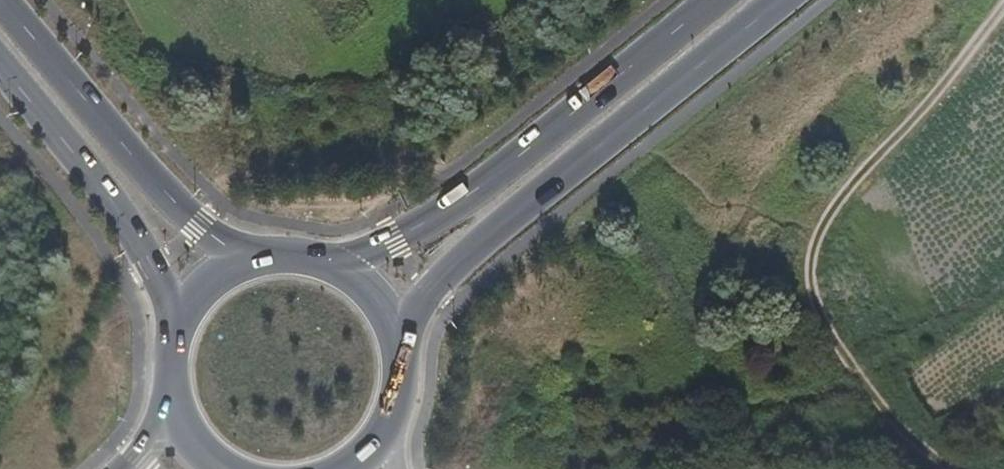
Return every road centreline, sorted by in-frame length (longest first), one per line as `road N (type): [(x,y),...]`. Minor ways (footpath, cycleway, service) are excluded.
road 1 (track): [(1003,467),(882,431),(808,286),(814,235),(1003,1)]
road 2 (trunk): [(717,0),(465,200),(339,266)]
road 3 (trunk): [(465,256),(782,0)]
road 4 (secondary): [(263,256),(198,225),(0,0)]
road 5 (secondary): [(0,64),(119,213),(176,332)]
road 6 (primary): [(345,468),(389,423),(402,356)]
road 7 (primary): [(170,365),(187,430),(228,468)]
road 8 (primary): [(402,356),(430,289),(465,256)]
road 9 (primary): [(263,256),(209,282),(176,332)]

